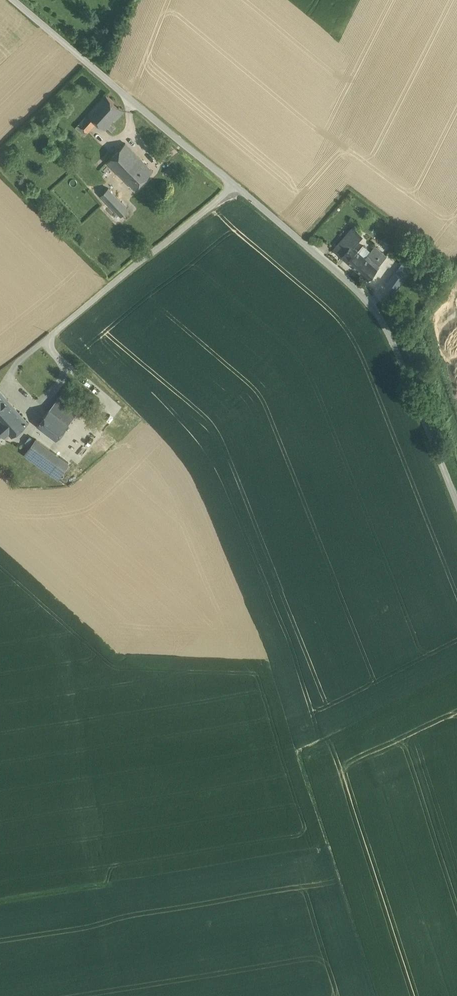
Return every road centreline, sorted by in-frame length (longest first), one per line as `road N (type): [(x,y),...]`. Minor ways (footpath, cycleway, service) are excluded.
road 1 (unclassified): [(15,0),(369,301),(456,510)]

